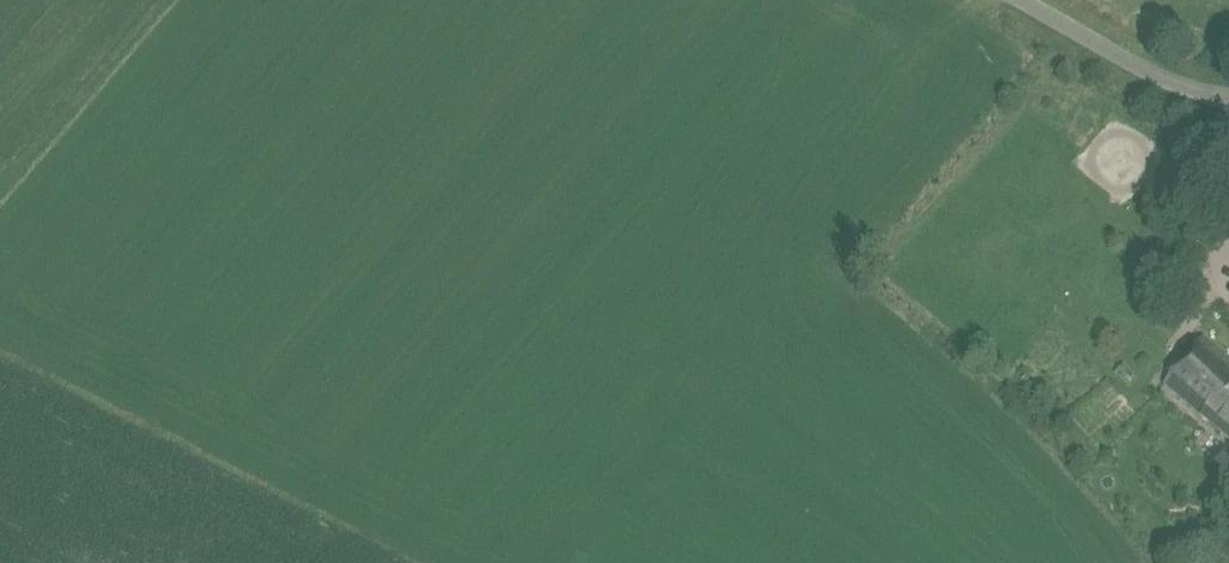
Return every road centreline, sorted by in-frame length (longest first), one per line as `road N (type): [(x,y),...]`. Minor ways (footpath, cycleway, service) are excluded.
road 1 (unclassified): [(1017,0),(1173,89),(1228,100)]

